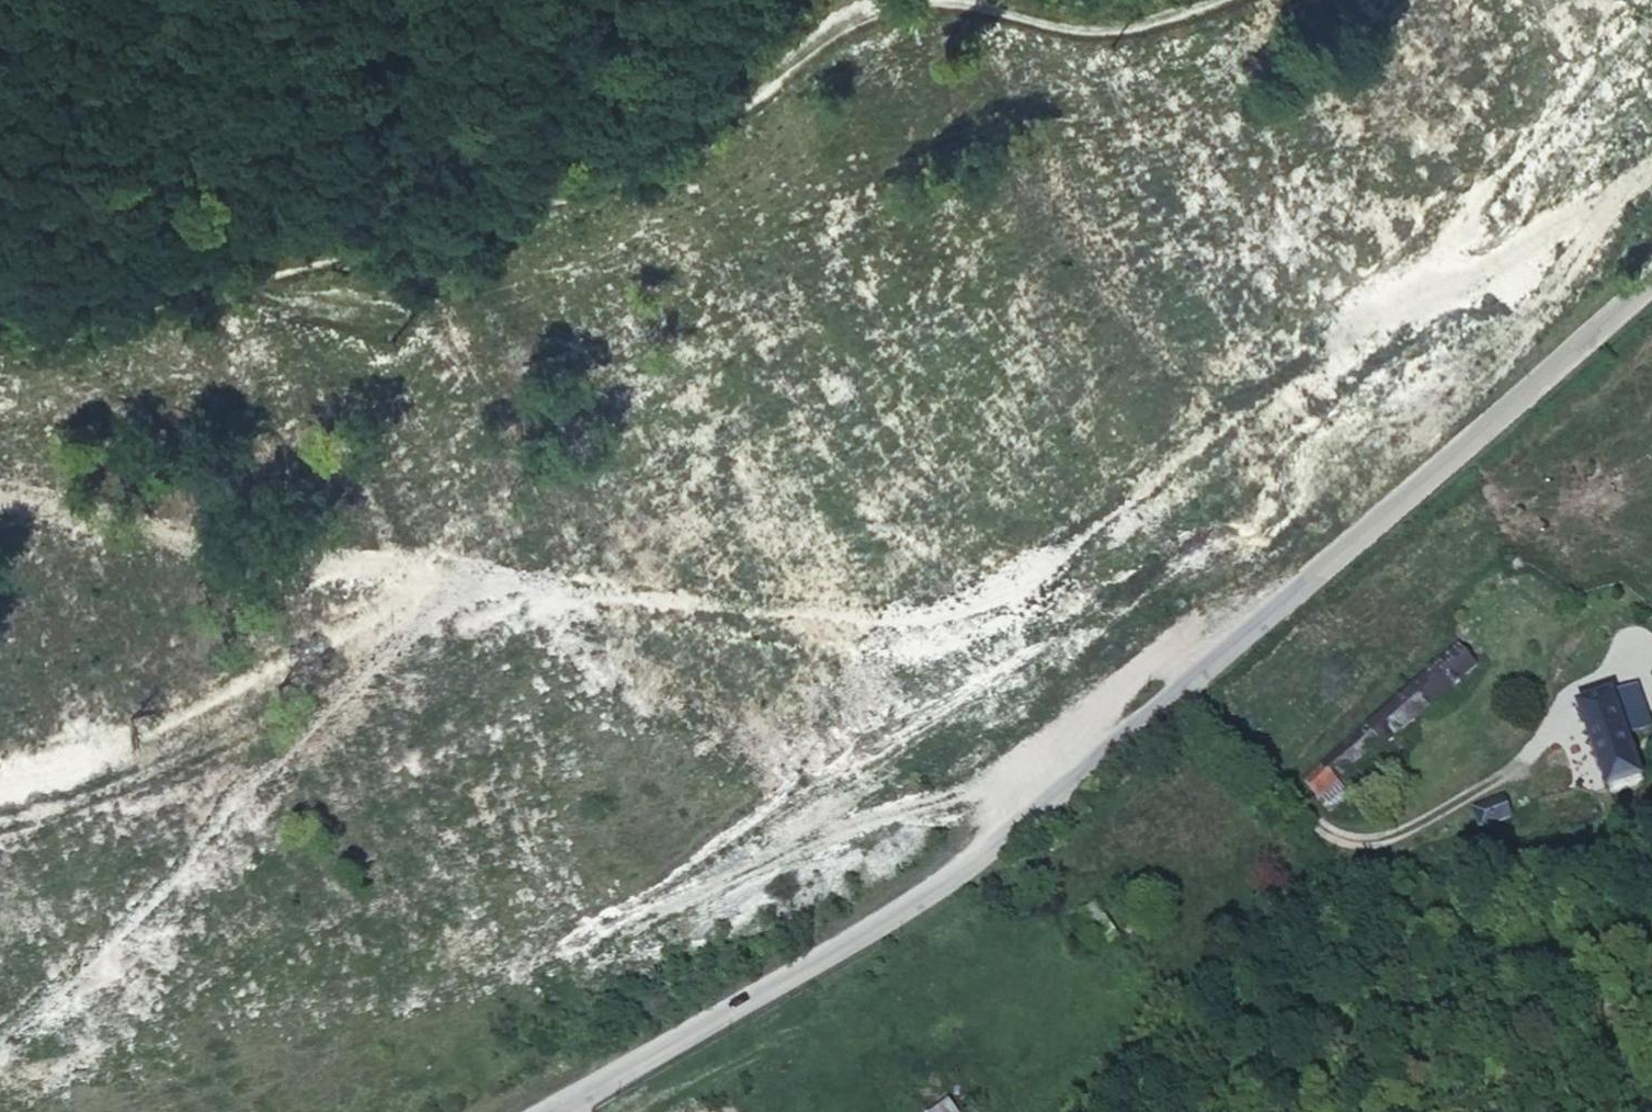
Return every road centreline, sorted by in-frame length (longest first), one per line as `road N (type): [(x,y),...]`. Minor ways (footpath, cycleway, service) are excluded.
road 1 (tertiary): [(519,1111),(703,1014),(1051,807),(1651,268)]

